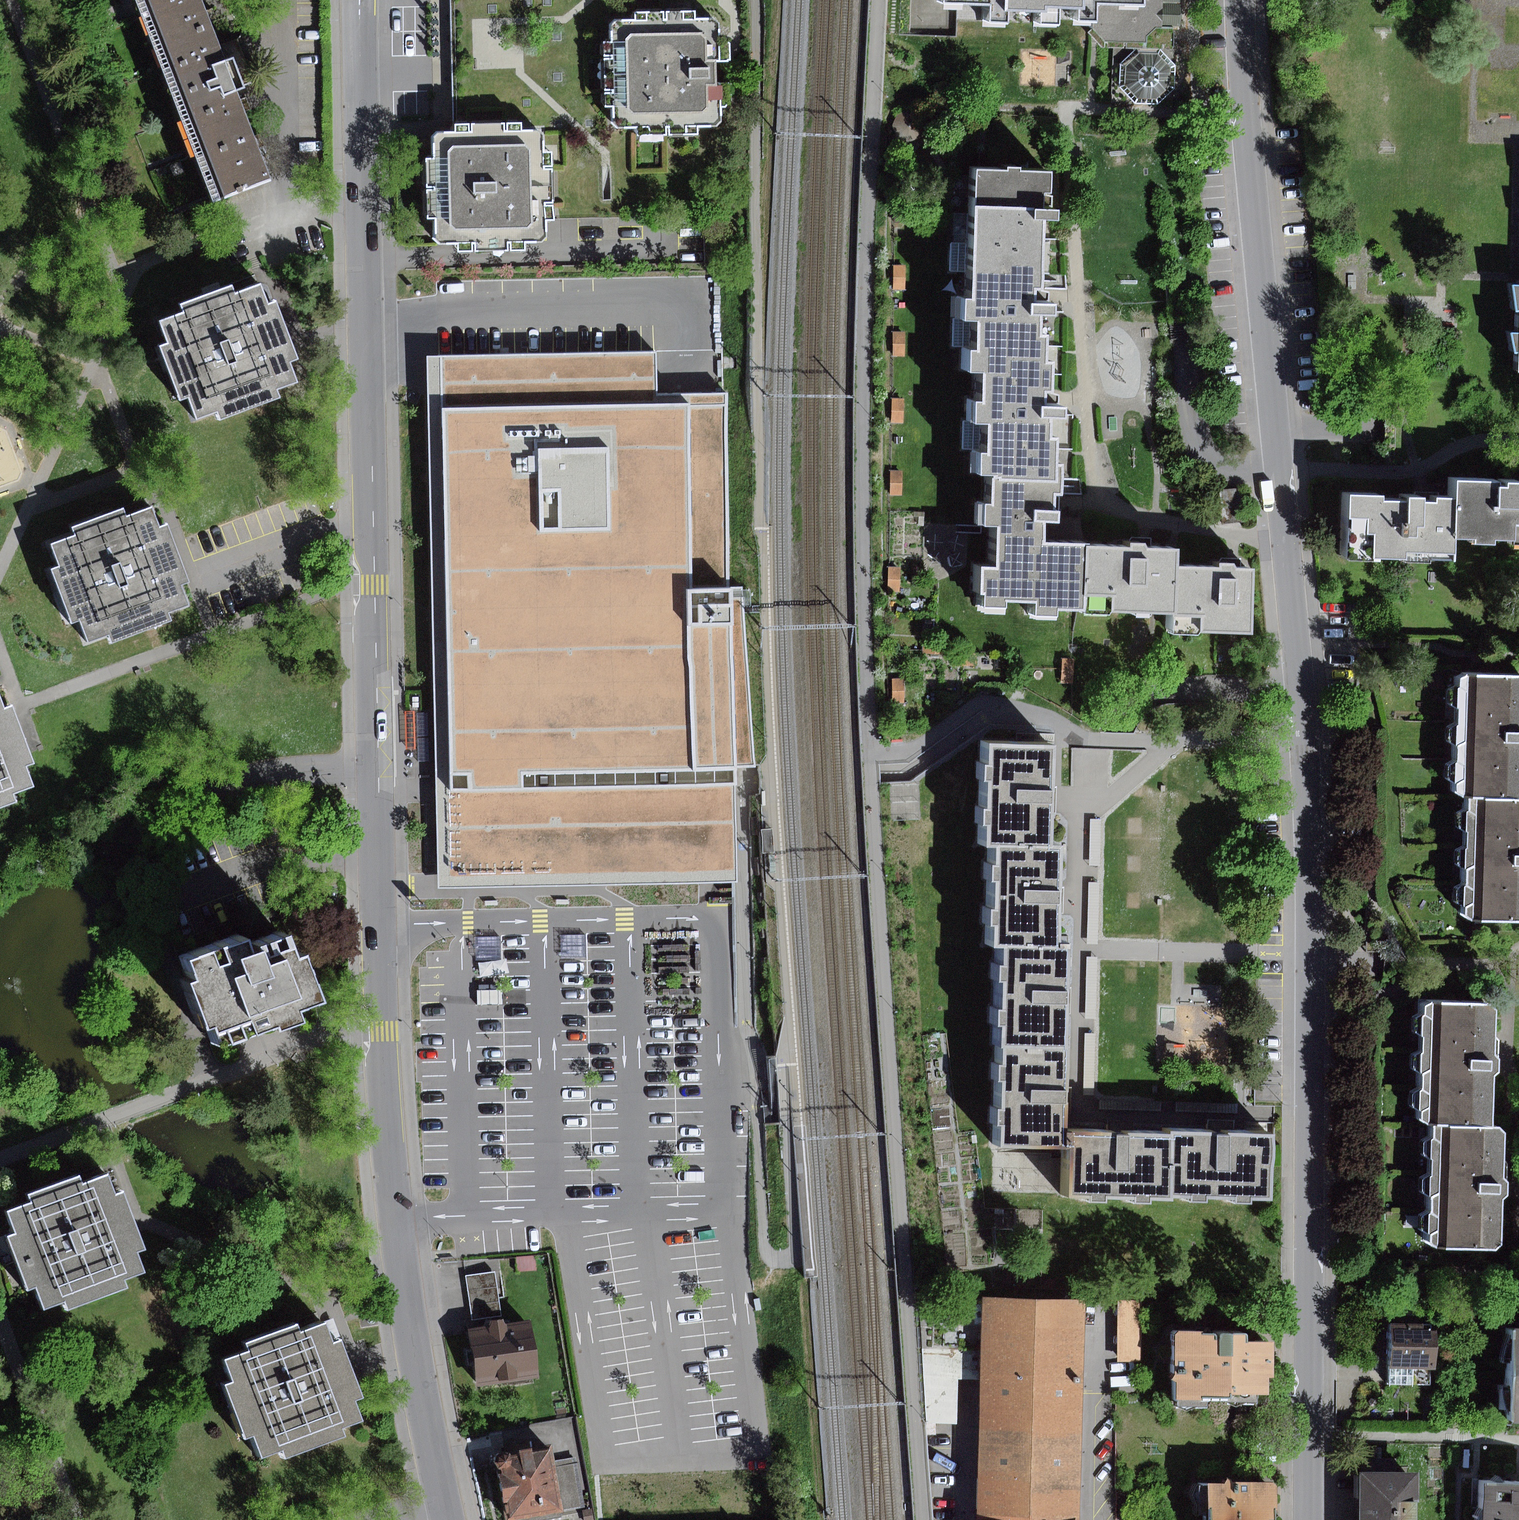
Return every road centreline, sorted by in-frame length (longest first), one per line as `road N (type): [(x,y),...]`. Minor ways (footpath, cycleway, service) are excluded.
road 1 (residential): [(447,1519),(404,1280),(381,1032),(362,0)]
road 2 (residential): [(1239,0),(1305,754),(1308,1519)]

